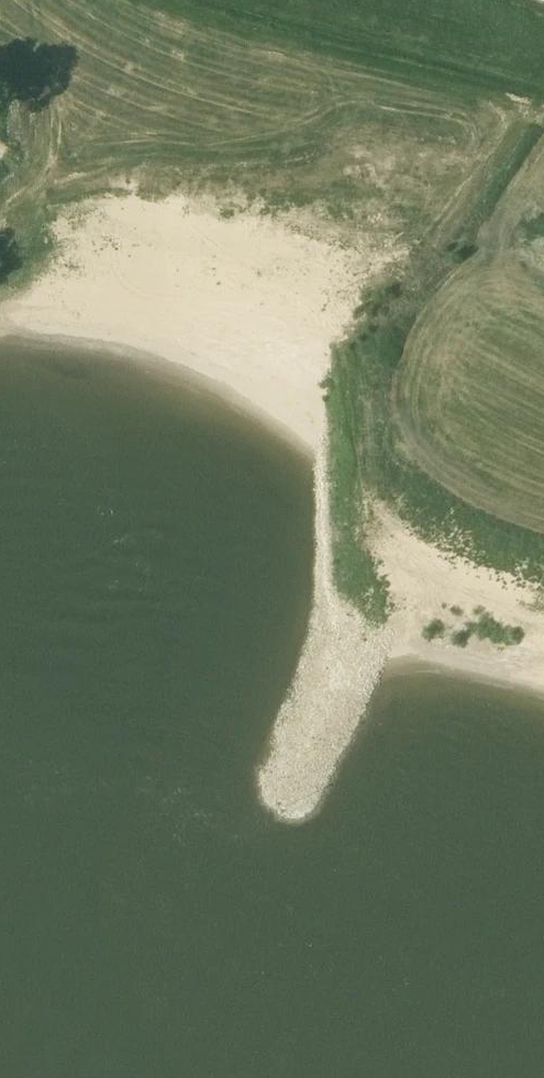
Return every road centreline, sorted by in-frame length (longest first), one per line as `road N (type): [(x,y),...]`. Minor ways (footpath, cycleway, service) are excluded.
road 1 (track): [(282,0),(543,82)]

